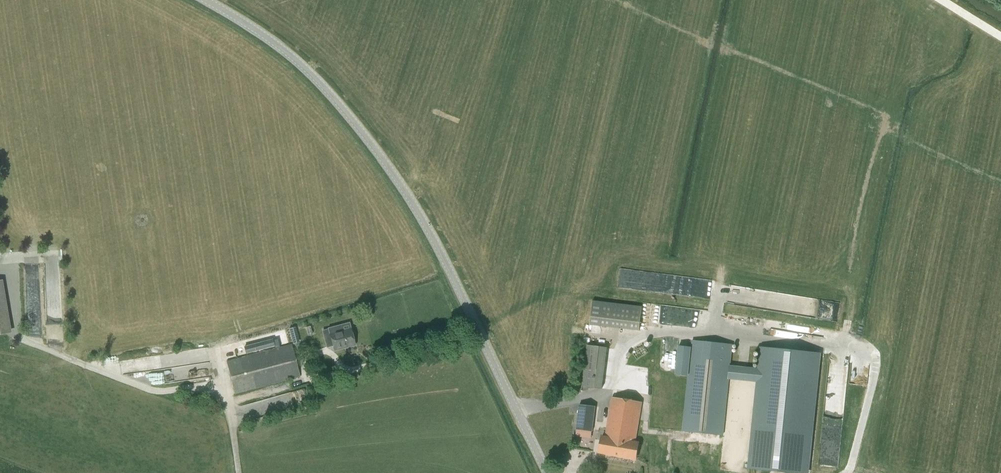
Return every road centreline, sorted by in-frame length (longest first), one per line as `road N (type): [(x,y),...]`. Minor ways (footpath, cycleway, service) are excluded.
road 1 (tertiary): [(542,472),(435,230),(377,141),(307,61),(215,0)]

